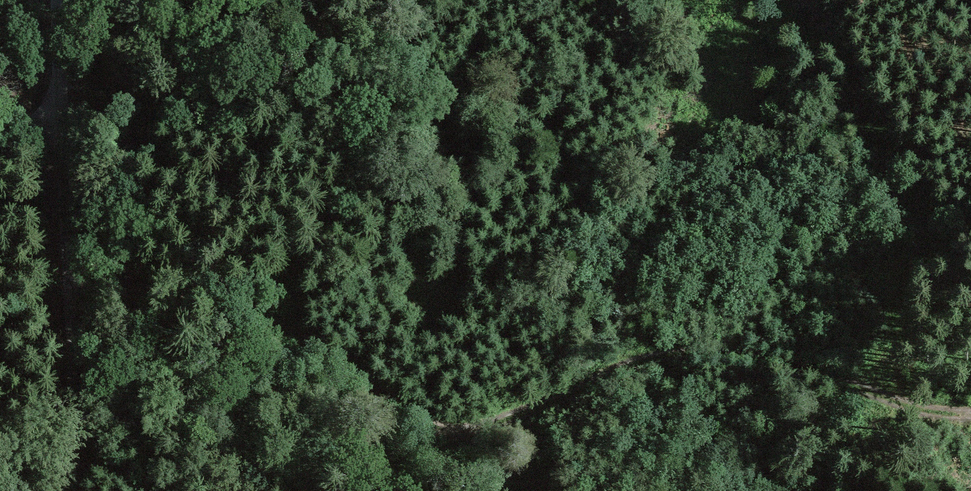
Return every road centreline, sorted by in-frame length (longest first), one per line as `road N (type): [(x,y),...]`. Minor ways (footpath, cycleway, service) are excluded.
road 1 (track): [(970,416),(694,349),(662,353),(539,408),(451,430),(274,318),(214,293),(70,270)]
road 2 (unclassified): [(59,0),(76,359),(69,490)]

